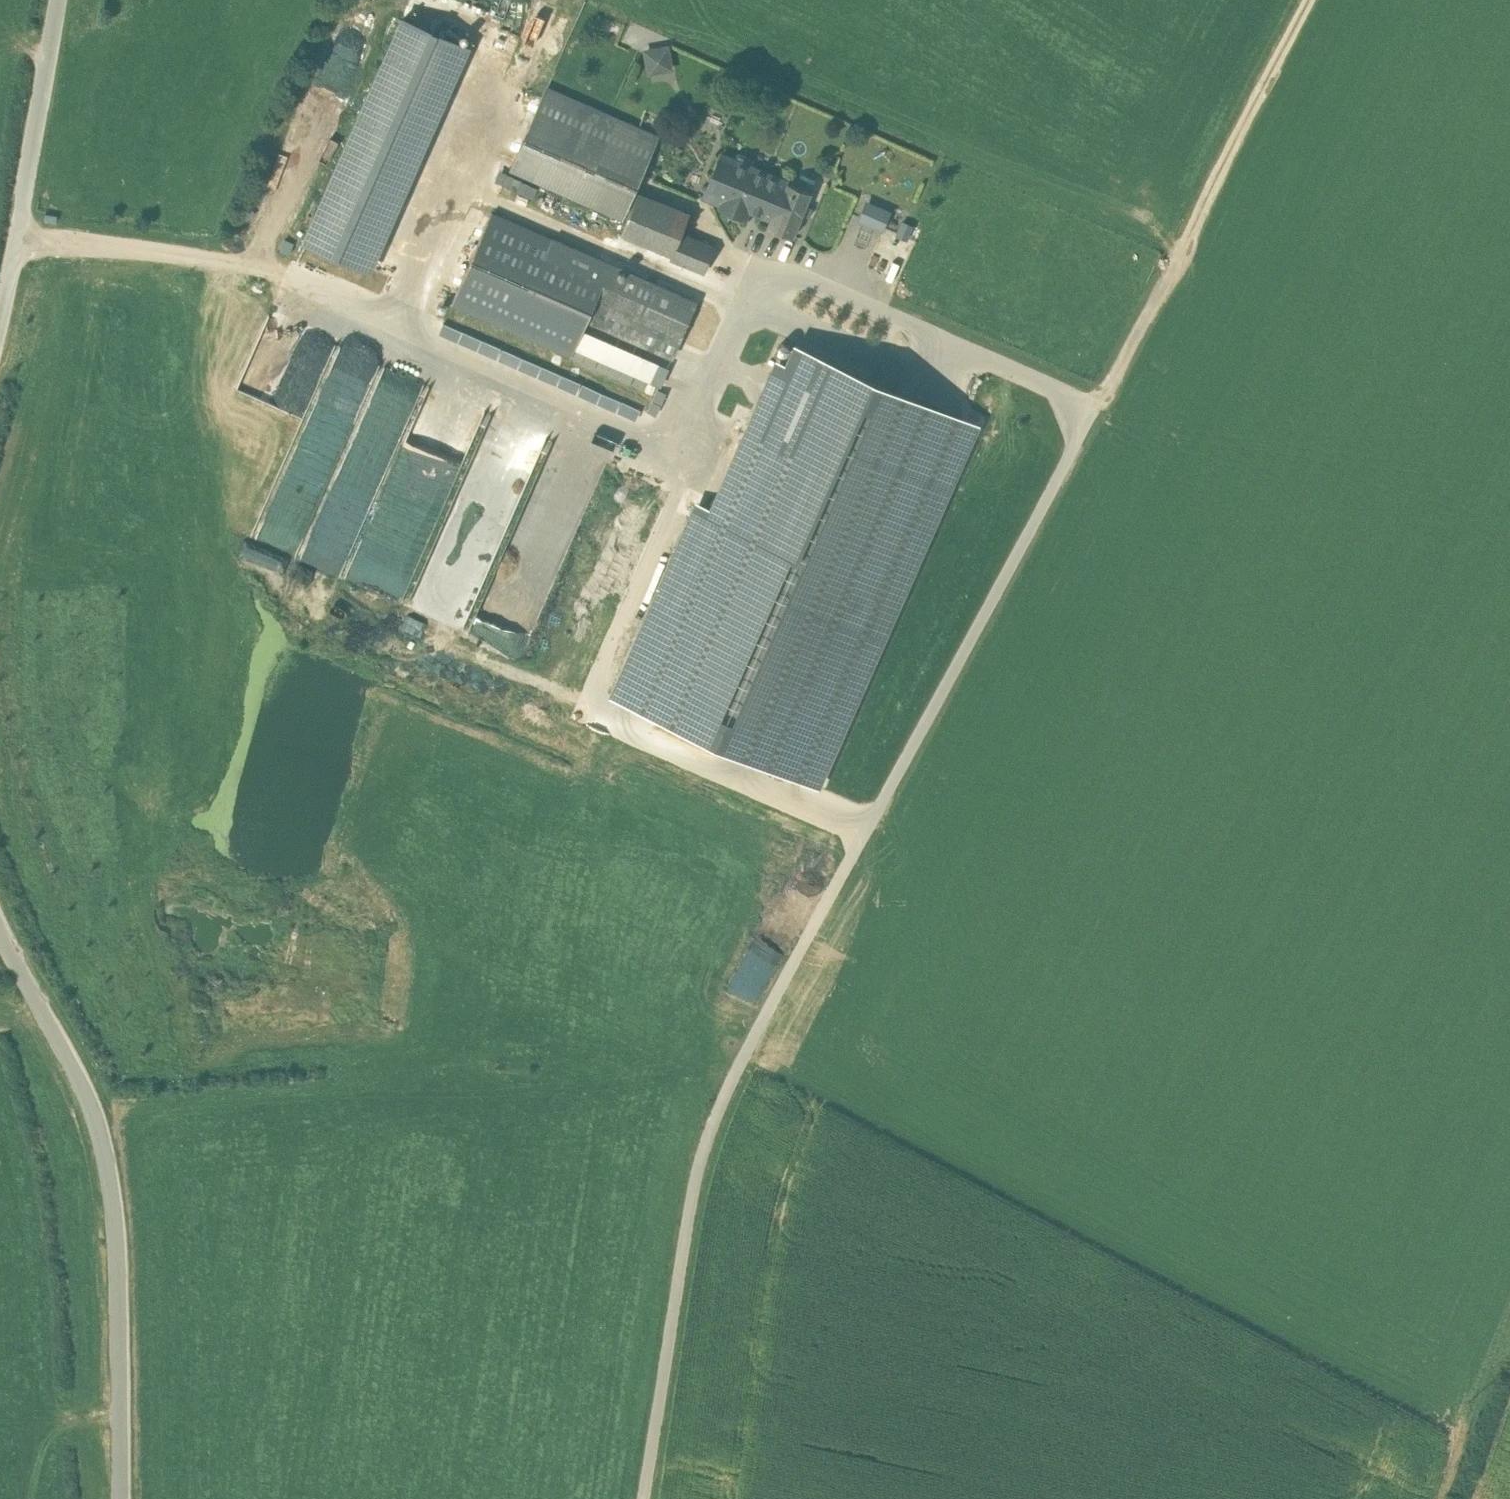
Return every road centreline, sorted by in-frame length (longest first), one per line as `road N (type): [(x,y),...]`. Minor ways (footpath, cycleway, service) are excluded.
road 1 (unclassified): [(642,1498),(700,1138),(1087,404)]
road 2 (unclassified): [(125,1498),(105,1118),(0,949)]
road 3 (track): [(1301,0),(1087,404)]
road 4 (unclassified): [(0,312),(61,0)]

